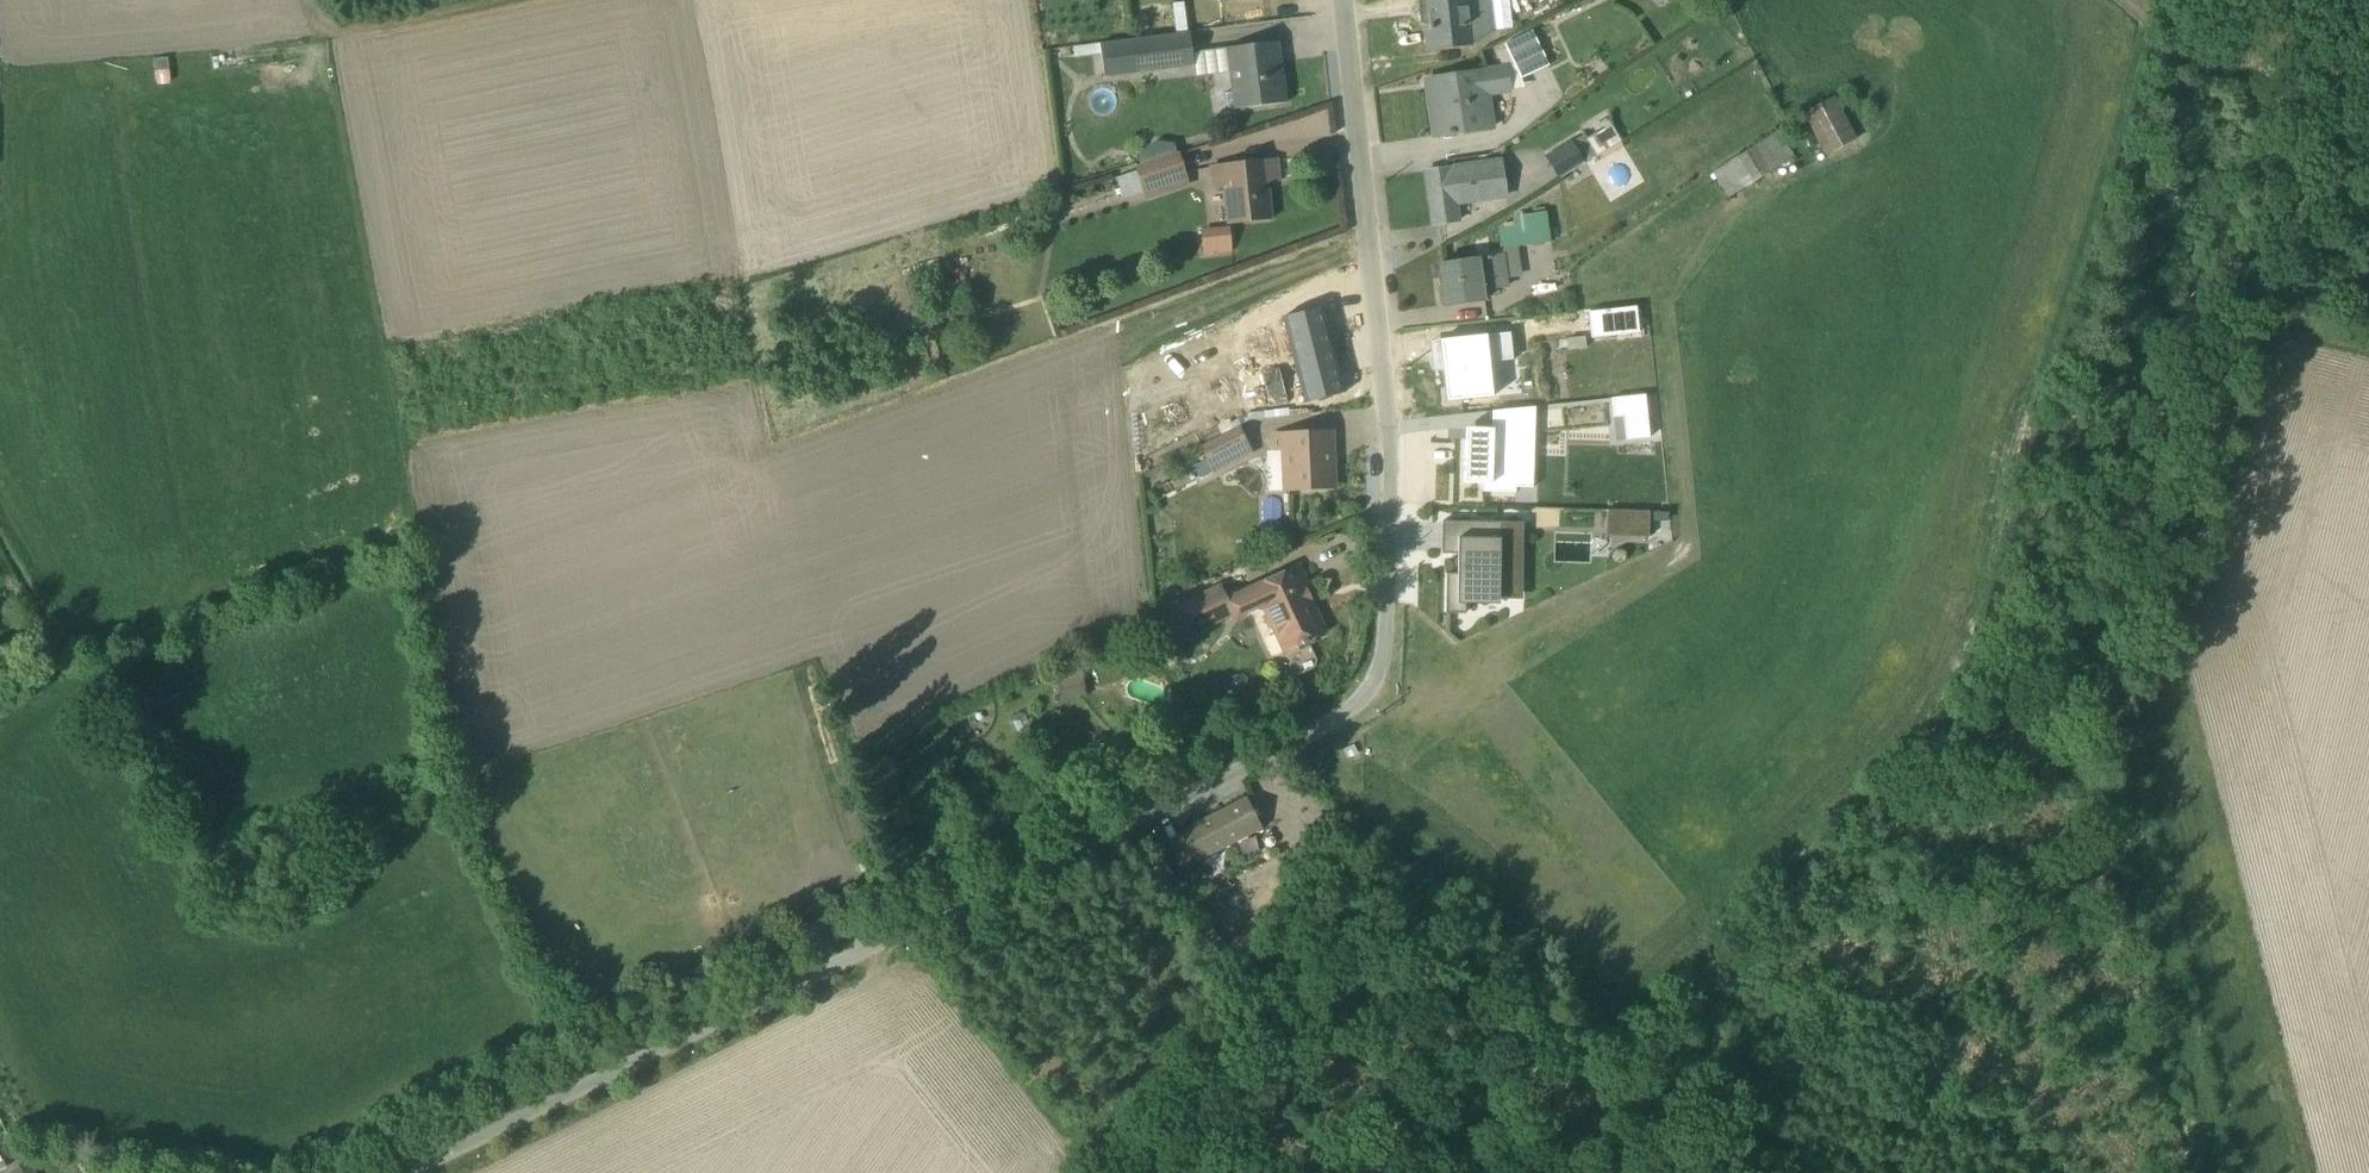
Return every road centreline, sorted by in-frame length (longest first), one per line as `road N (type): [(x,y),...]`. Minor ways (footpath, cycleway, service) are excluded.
road 1 (residential): [(1341,0),(1384,397),(1377,673),(1318,732),(409,1172)]

